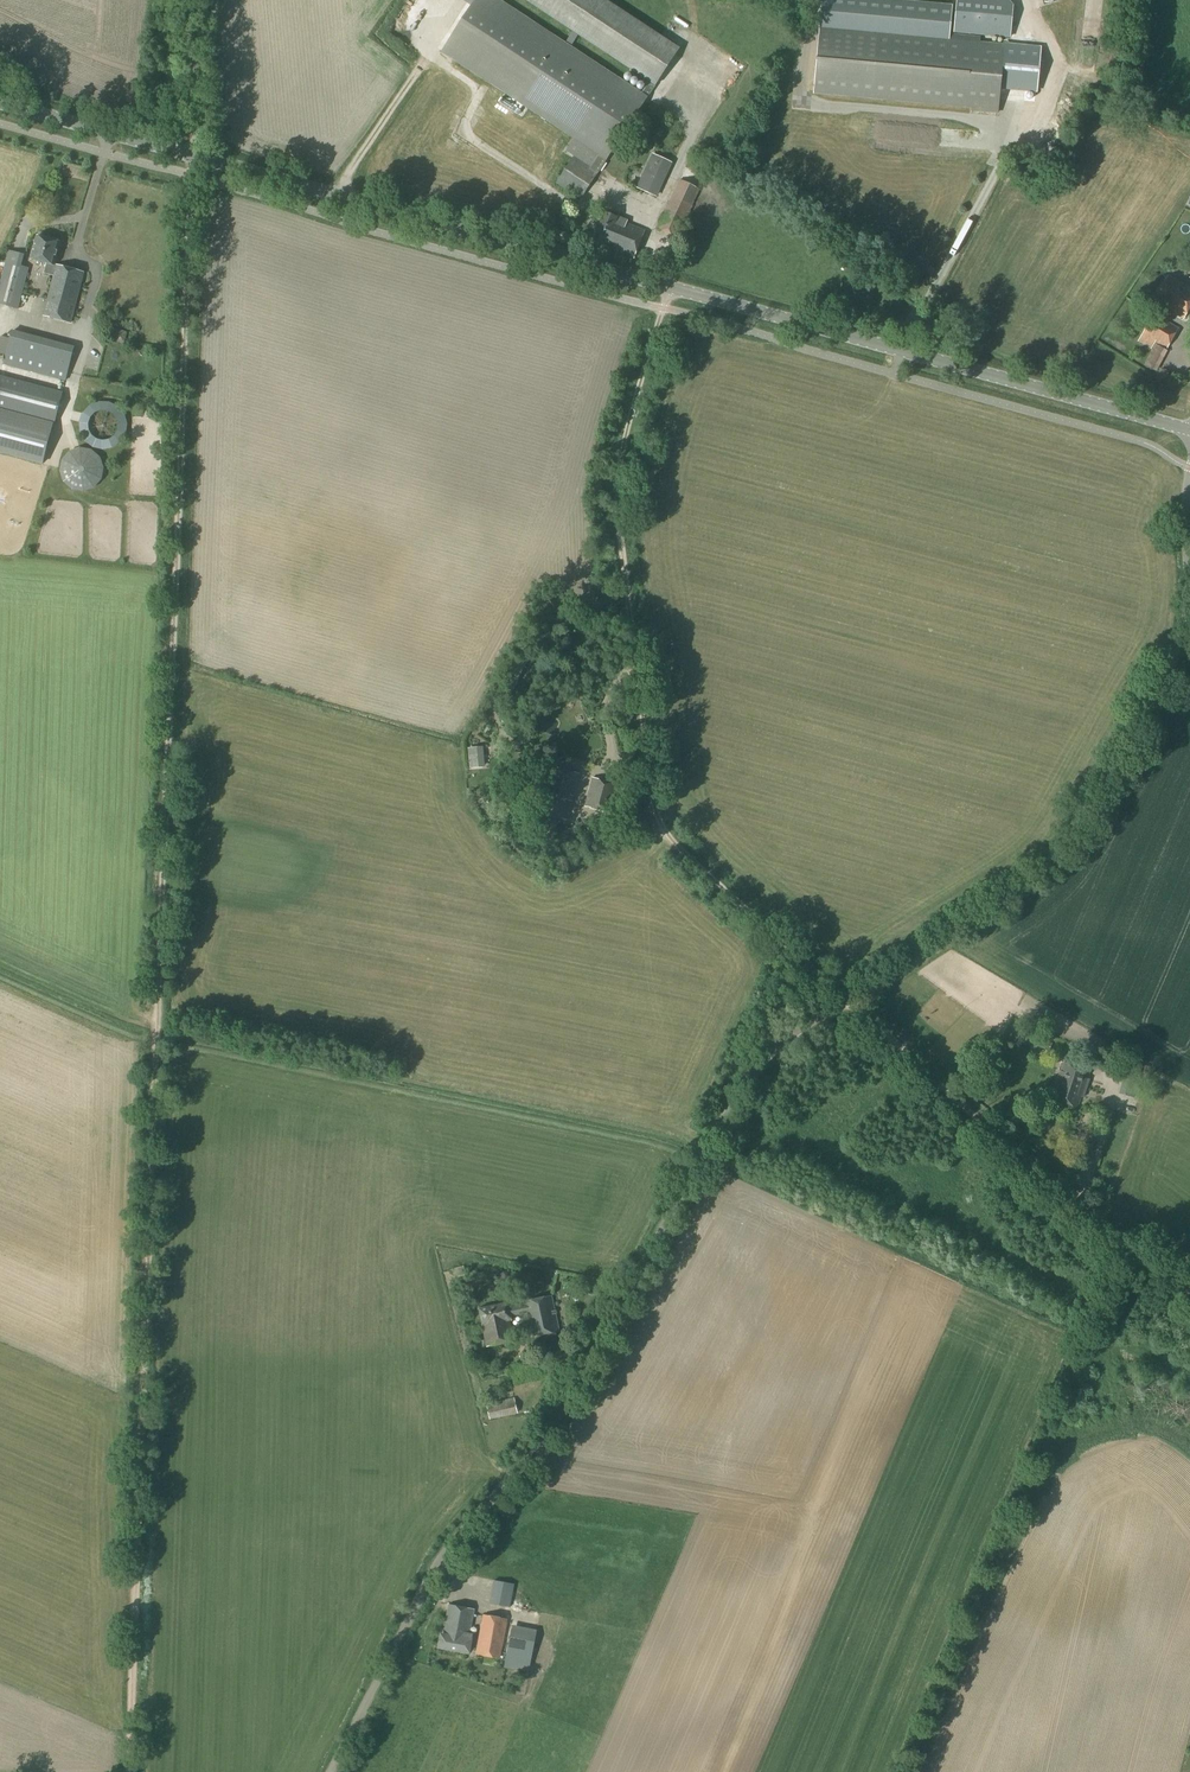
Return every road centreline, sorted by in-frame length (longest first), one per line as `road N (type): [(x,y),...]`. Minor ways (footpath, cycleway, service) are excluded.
road 1 (unclassified): [(330,1771),(435,1567),(536,1449),(758,1067),(806,1025),(1003,896),(1070,829),(1176,660),(1185,626),(1189,476)]
road 2 (track): [(1189,1300),(662,835),(612,510),(614,475),(662,309)]
road 3 (track): [(156,1052),(192,177)]
road 4 (track): [(122,1771),(156,1052)]
road 5 (secondary): [(668,288),(0,105)]
road 6 (secondary): [(1189,431),(668,288)]

